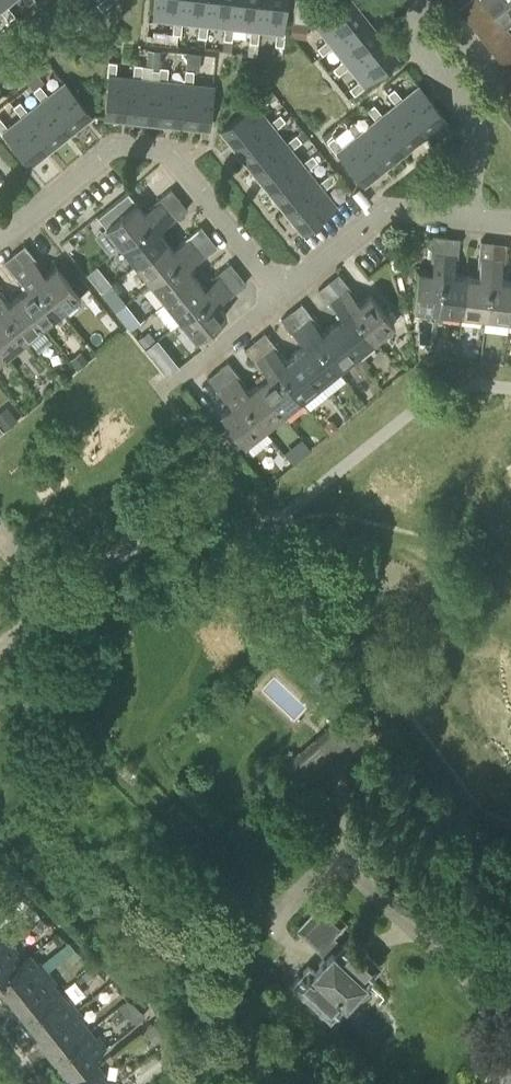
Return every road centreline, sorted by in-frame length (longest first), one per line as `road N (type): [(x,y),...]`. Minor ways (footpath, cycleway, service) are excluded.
road 1 (residential): [(276,296),(174,162),(139,150),(107,152),(0,239)]
road 2 (residential): [(466,220),(482,124),(412,39),(420,0)]
road 3 (residential): [(276,296),(380,212),(466,220)]
road 4 (residential): [(162,387),(276,296)]

